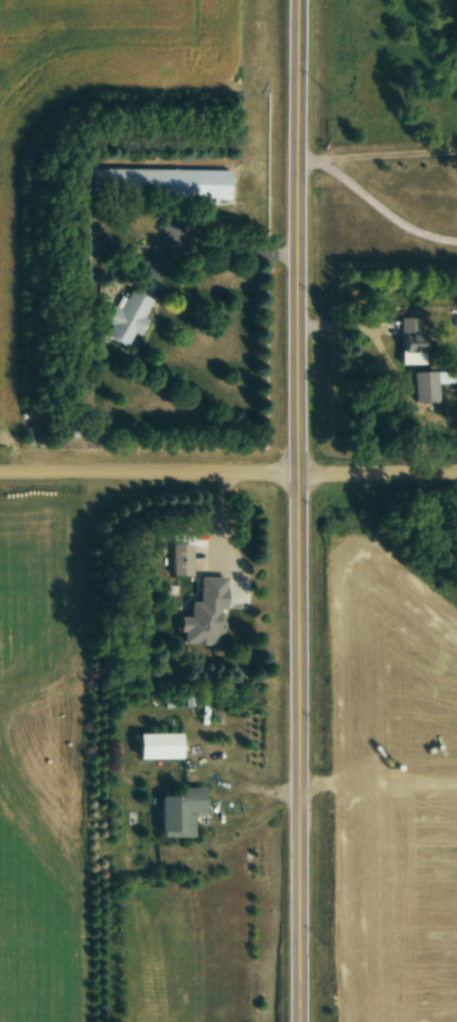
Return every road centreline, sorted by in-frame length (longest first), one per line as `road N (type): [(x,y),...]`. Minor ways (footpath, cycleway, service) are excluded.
road 1 (residential): [(301,0),(304,1021)]
road 2 (residential): [(0,474),(456,473)]

